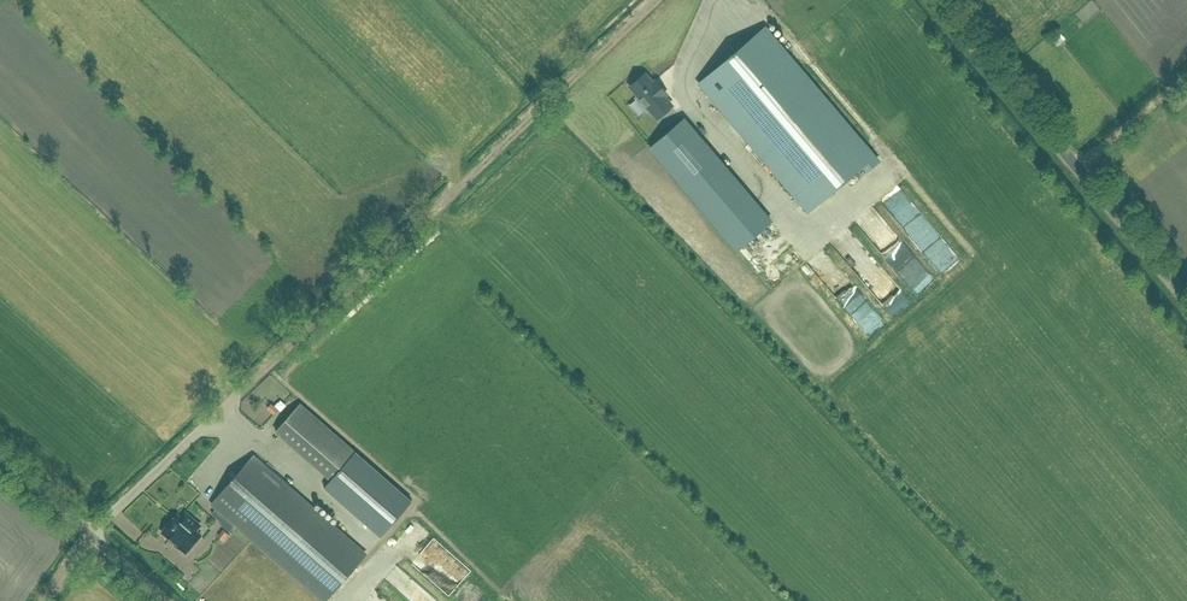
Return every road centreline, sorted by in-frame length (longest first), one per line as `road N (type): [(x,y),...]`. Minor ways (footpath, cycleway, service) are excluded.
road 1 (track): [(656,0),(105,519),(46,600)]
road 2 (unclassified): [(1186,300),(936,0)]
road 3 (unclassified): [(167,600),(0,460)]
road 4 (track): [(1076,167),(1186,77)]

